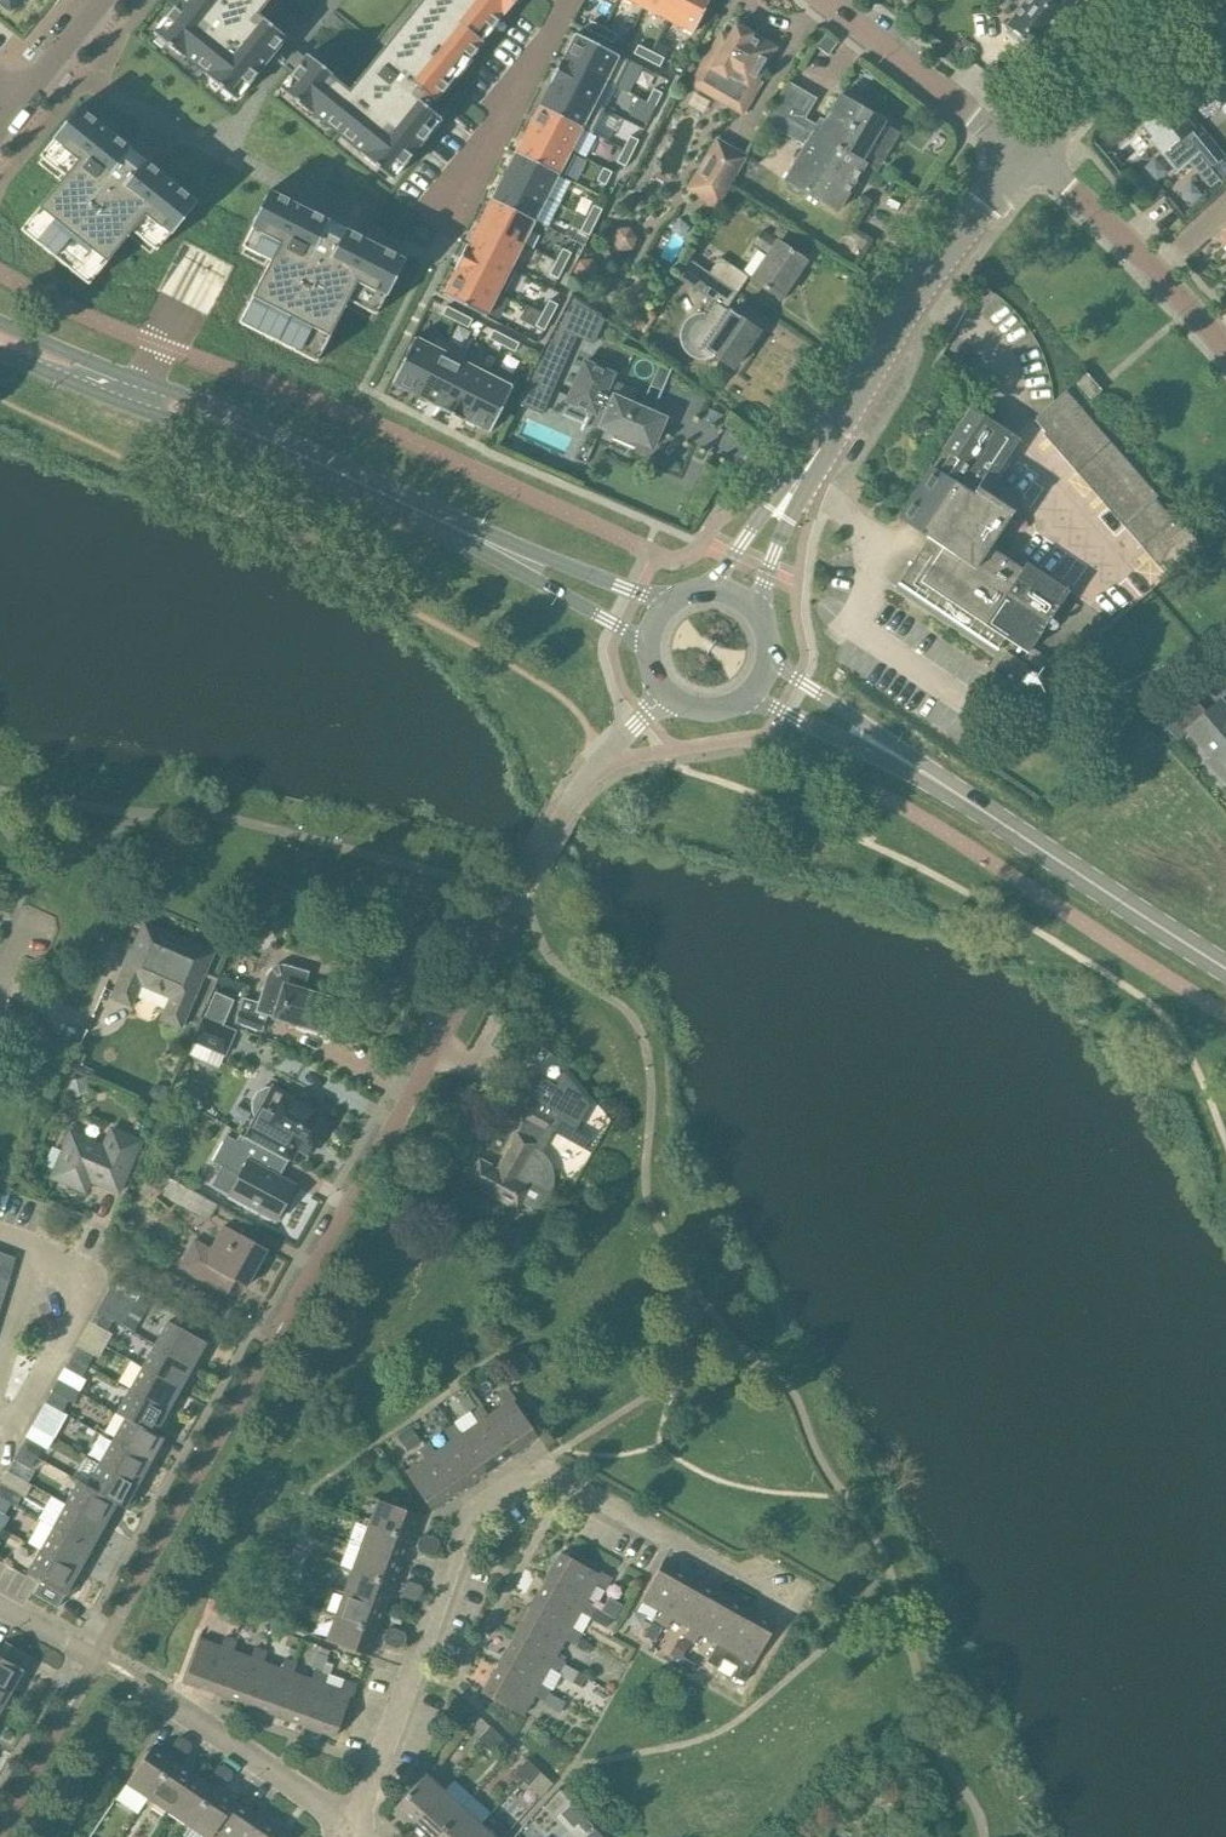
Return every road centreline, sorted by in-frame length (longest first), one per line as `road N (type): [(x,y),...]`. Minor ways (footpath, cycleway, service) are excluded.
road 1 (residential): [(278,1330),(574,792),(668,695)]
road 2 (residential): [(352,1831),(479,1505),(537,1469),(801,1608)]
road 3 (tertiary): [(500,549),(0,330)]
road 4 (tertiary): [(796,487),(933,275),(1027,154)]
road 5 (tertiary): [(1225,968),(900,758)]
road 6 (residential): [(569,0),(412,302)]
road 7 (residential): [(0,1447),(80,1306),(78,1276),(52,1253),(0,1237)]
road 8 (residential): [(1027,154),(827,0)]
road 9 (residential): [(352,1831),(161,1700)]
road 10 (tertiary): [(1027,154),(1118,60),(1192,0)]
road 11 (tertiary): [(668,604),(500,549)]
road 12 (tertiary): [(500,549),(538,582),(648,644)]
road 13 (residential): [(1153,270),(1027,154)]
road 14 (tertiary): [(900,758),(768,660)]
road 15 (tertiary): [(748,696),(900,758)]
road 16 (tertiary): [(796,487),(767,507),(705,589)]
road 17 (tertiary): [(757,613),(796,487)]
road 18 (residential): [(100,0),(18,100)]

